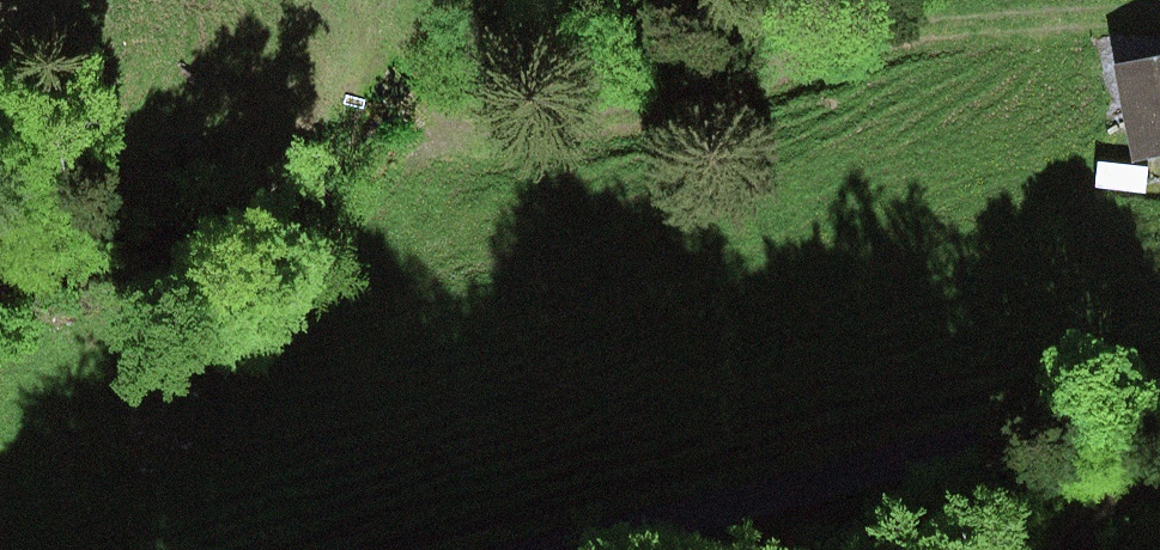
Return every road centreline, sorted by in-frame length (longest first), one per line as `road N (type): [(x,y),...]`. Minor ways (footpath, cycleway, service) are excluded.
road 1 (track): [(1159,19),(982,29),(597,119),(456,138),(366,73)]
road 2 (track): [(1159,422),(498,549)]

